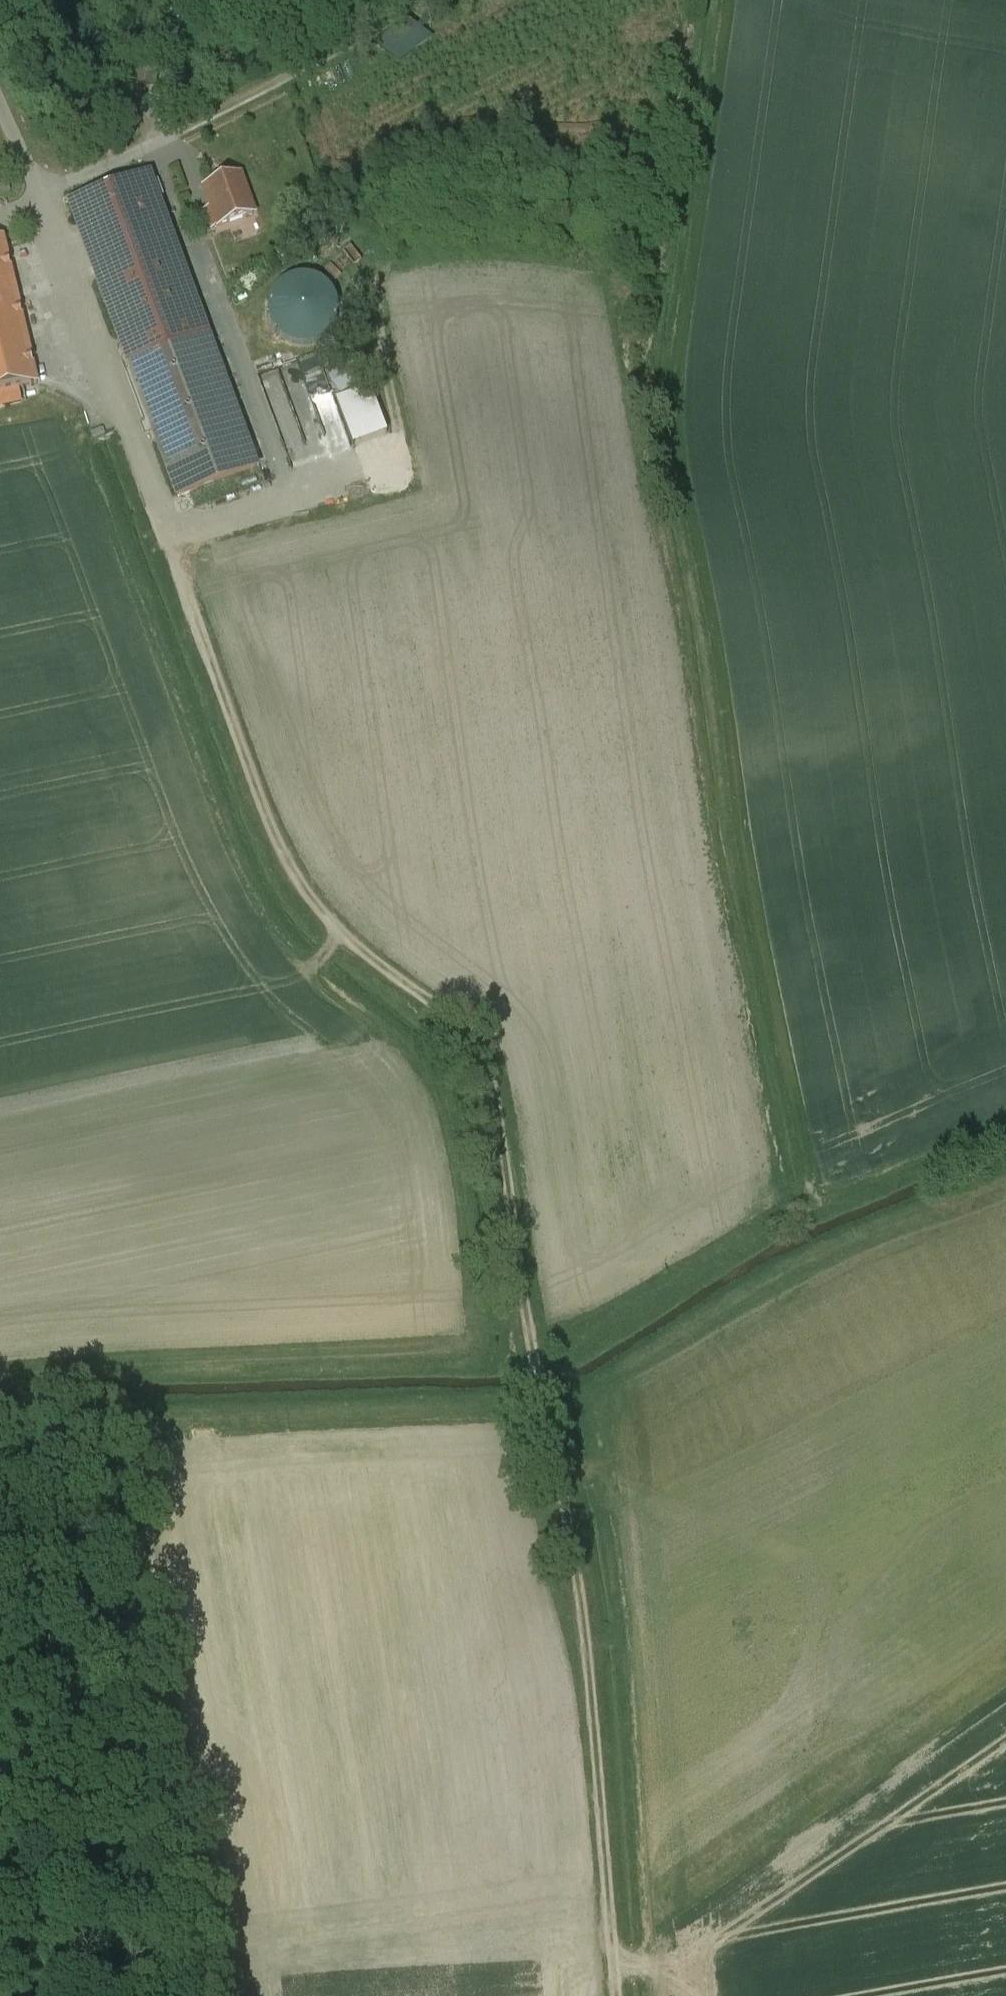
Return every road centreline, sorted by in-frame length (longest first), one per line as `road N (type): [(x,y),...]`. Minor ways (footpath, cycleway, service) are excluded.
road 1 (track): [(622,1995),(588,1630),(485,1049),(350,948),(288,874),(168,549)]
road 2 (track): [(443,0),(40,199)]

